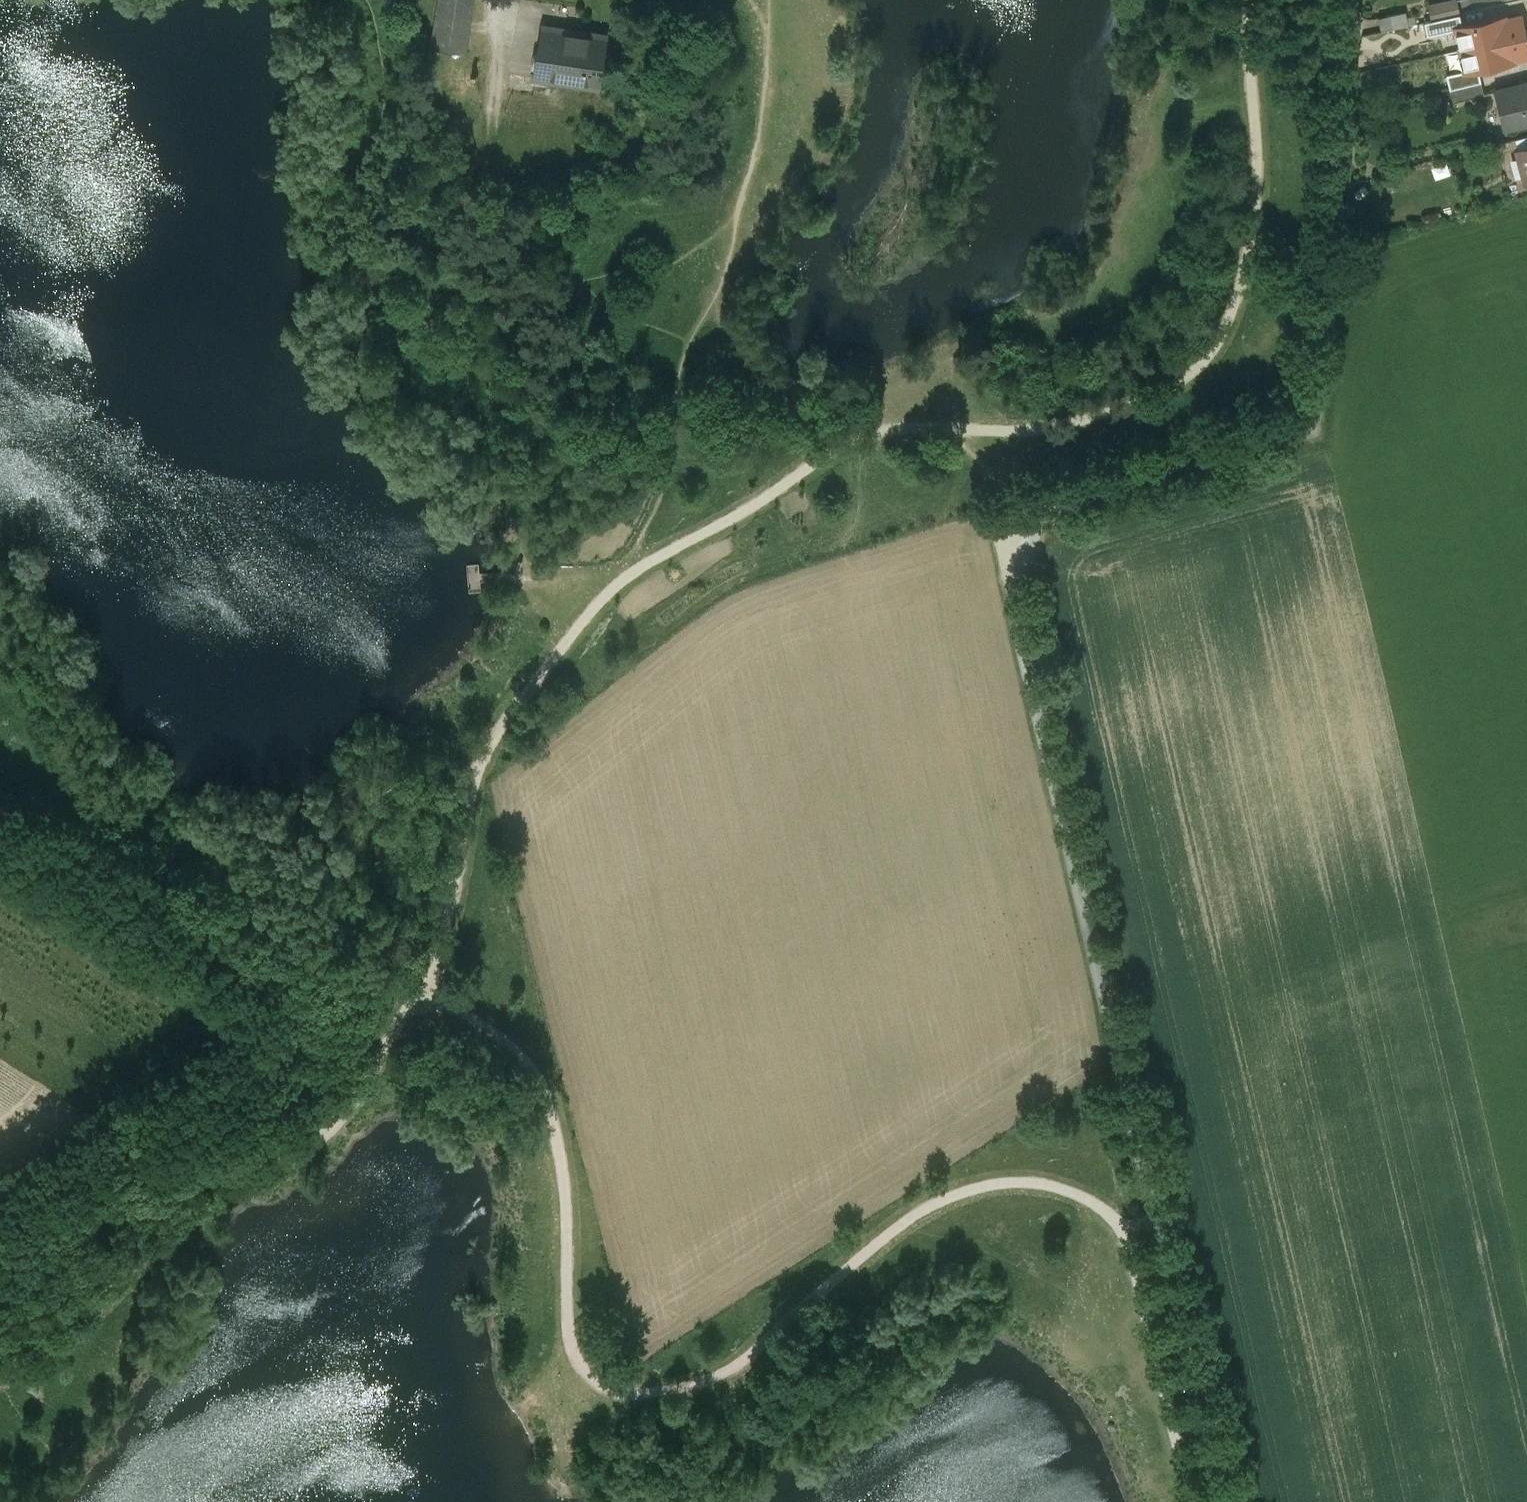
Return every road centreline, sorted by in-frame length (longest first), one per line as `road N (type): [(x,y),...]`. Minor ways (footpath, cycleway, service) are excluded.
road 1 (unclassified): [(1222,1501),(1028,662),(1017,569),(1035,531),(1058,506),(1308,415),(1328,363),(1352,0)]

